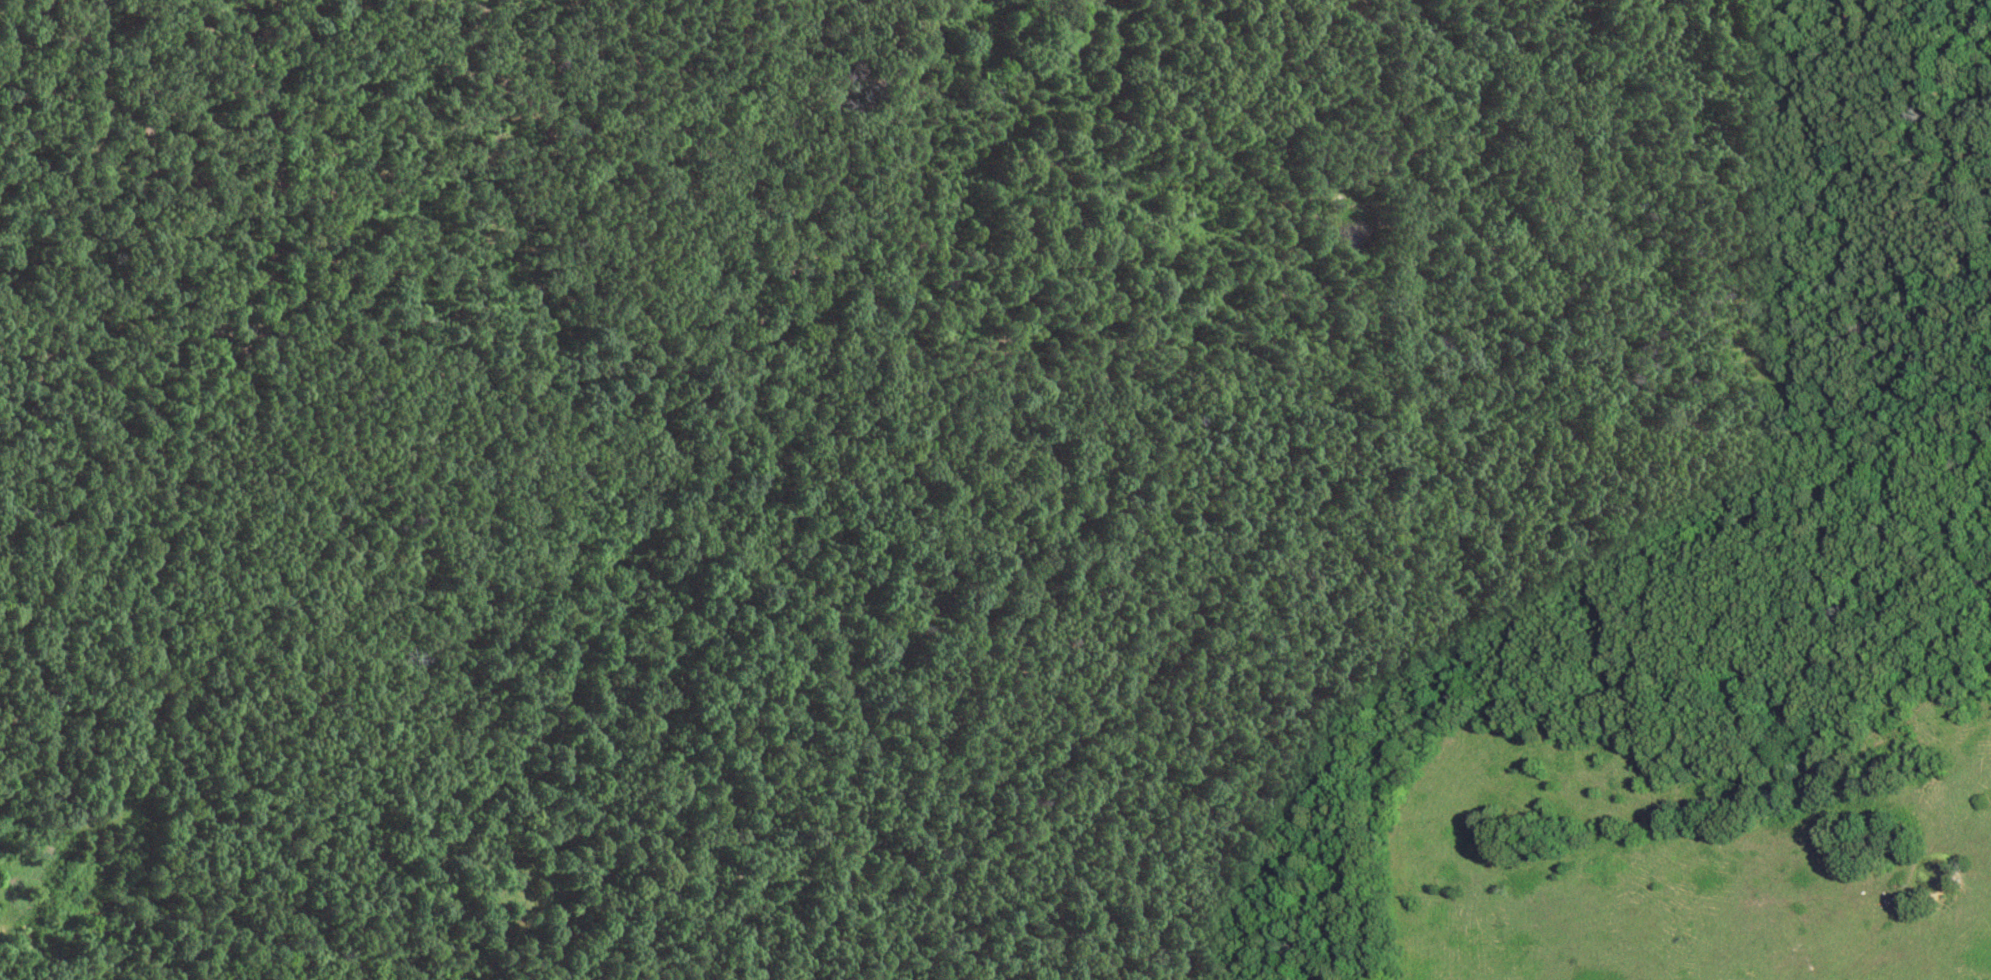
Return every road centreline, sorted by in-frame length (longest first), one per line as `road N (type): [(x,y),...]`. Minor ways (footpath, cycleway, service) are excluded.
road 1 (residential): [(0,382),(54,384),(255,331),(478,134),(737,59),(829,0)]

